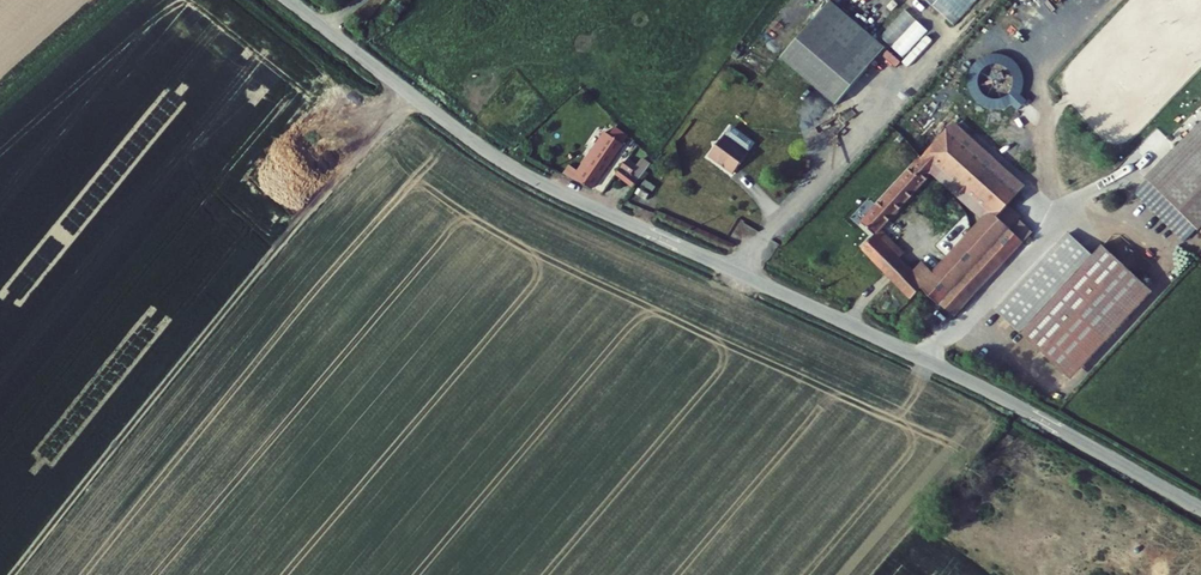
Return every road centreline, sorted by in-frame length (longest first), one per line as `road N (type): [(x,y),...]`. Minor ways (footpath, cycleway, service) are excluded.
road 1 (unclassified): [(288,0),(518,170),(968,381),(1200,508)]

